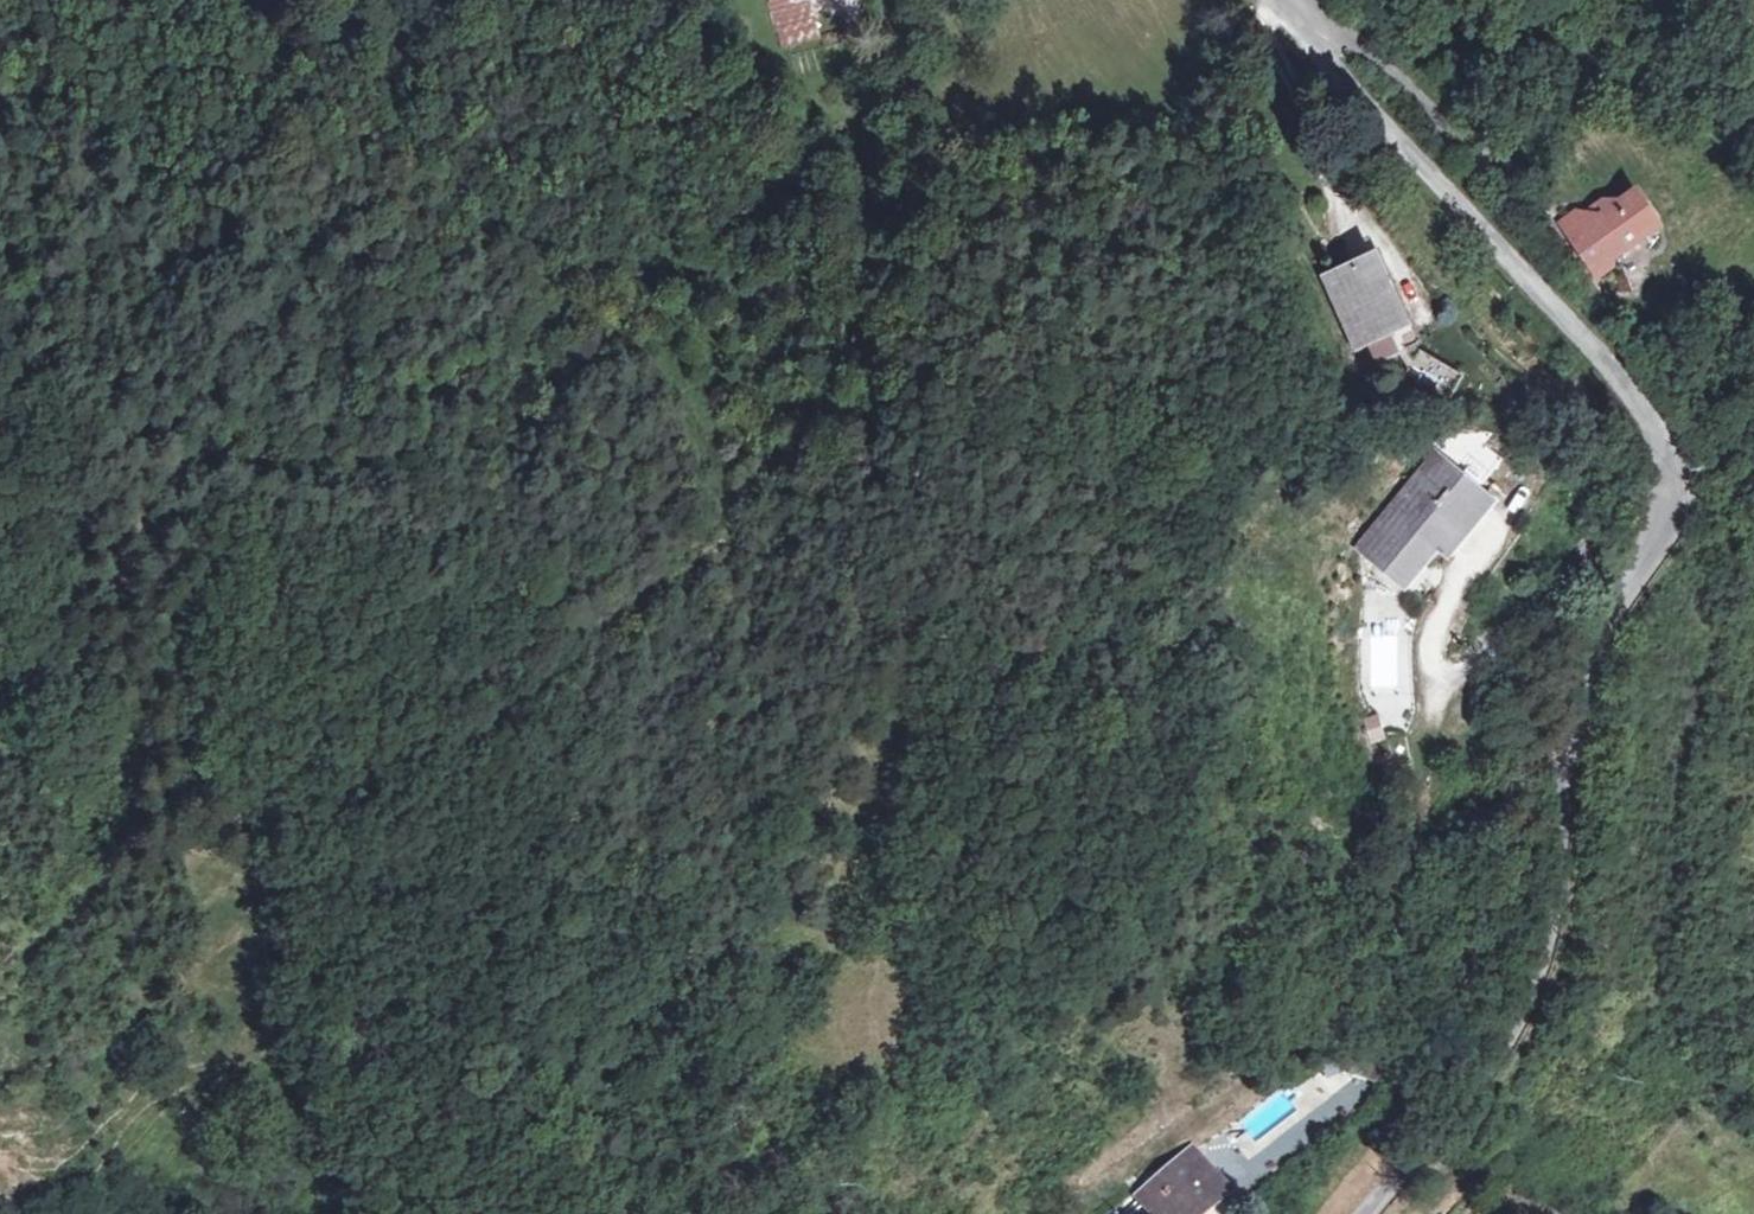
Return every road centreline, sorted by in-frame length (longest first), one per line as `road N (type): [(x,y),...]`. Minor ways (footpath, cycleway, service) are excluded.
road 1 (unclassified): [(1287,0),(1591,344),(1681,464),(1670,510),(1582,698),(1539,980),(1505,1049),(1370,1213)]

